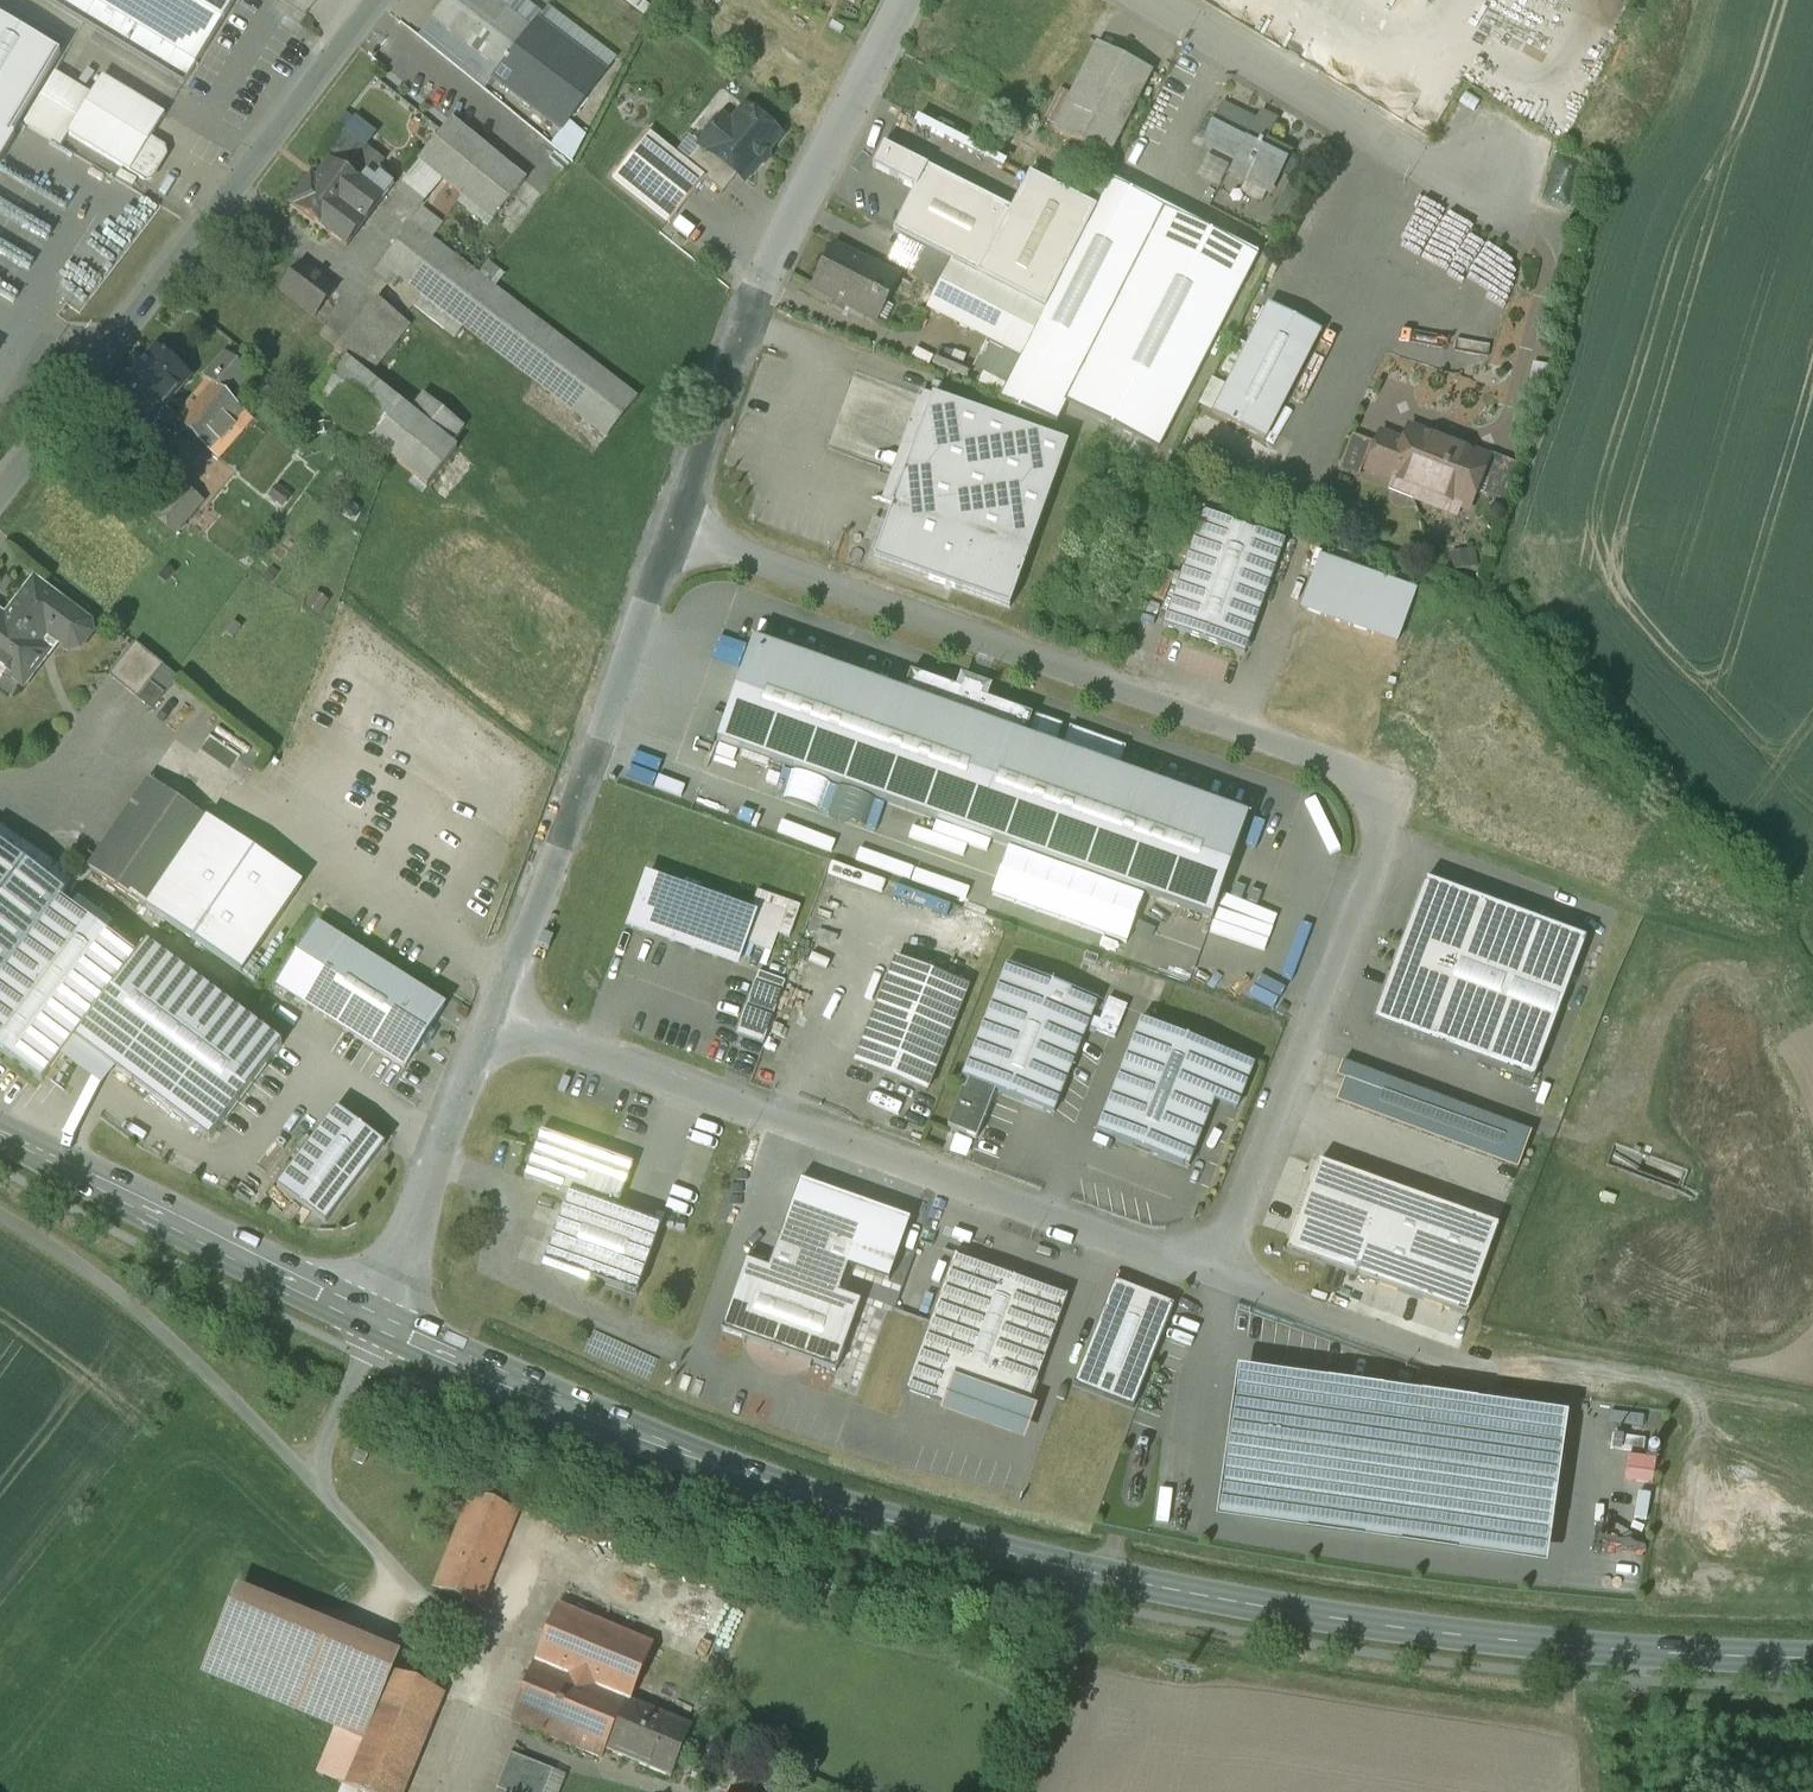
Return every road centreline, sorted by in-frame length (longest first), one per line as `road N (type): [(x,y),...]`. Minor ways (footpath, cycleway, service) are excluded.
road 1 (tertiary): [(1812,1659),(1502,1641),(1308,1616),(1054,1565),(728,1470),(382,1331)]
road 2 (residential): [(673,535),(1363,782),(1378,805),(1381,835),(1216,1278)]
road 3 (residential): [(1216,1278),(496,1024)]
road 4 (residential): [(0,488),(372,0)]
road 5 (residential): [(673,535),(719,383),(797,199),(902,0)]
road 6 (residential): [(496,1024),(673,535)]
road 7 (tertiary): [(382,1331),(0,1134)]
road 8 (unclassified): [(0,1215),(139,1311),(316,1483)]
road 9 (residential): [(1158,0),(1505,214)]
road 10 (residential): [(382,1331),(496,1024)]
road 11 (residential): [(1459,1366),(1216,1278)]
road 12 (track): [(1100,1576),(1020,1791)]
road 13 (unclassified): [(316,1483),(476,1645)]
road 14 (track): [(471,1721),(674,1791)]
road 15 (unclassified): [(382,1331),(338,1413),(316,1483)]
road 16 (track): [(465,1791),(476,1645)]

